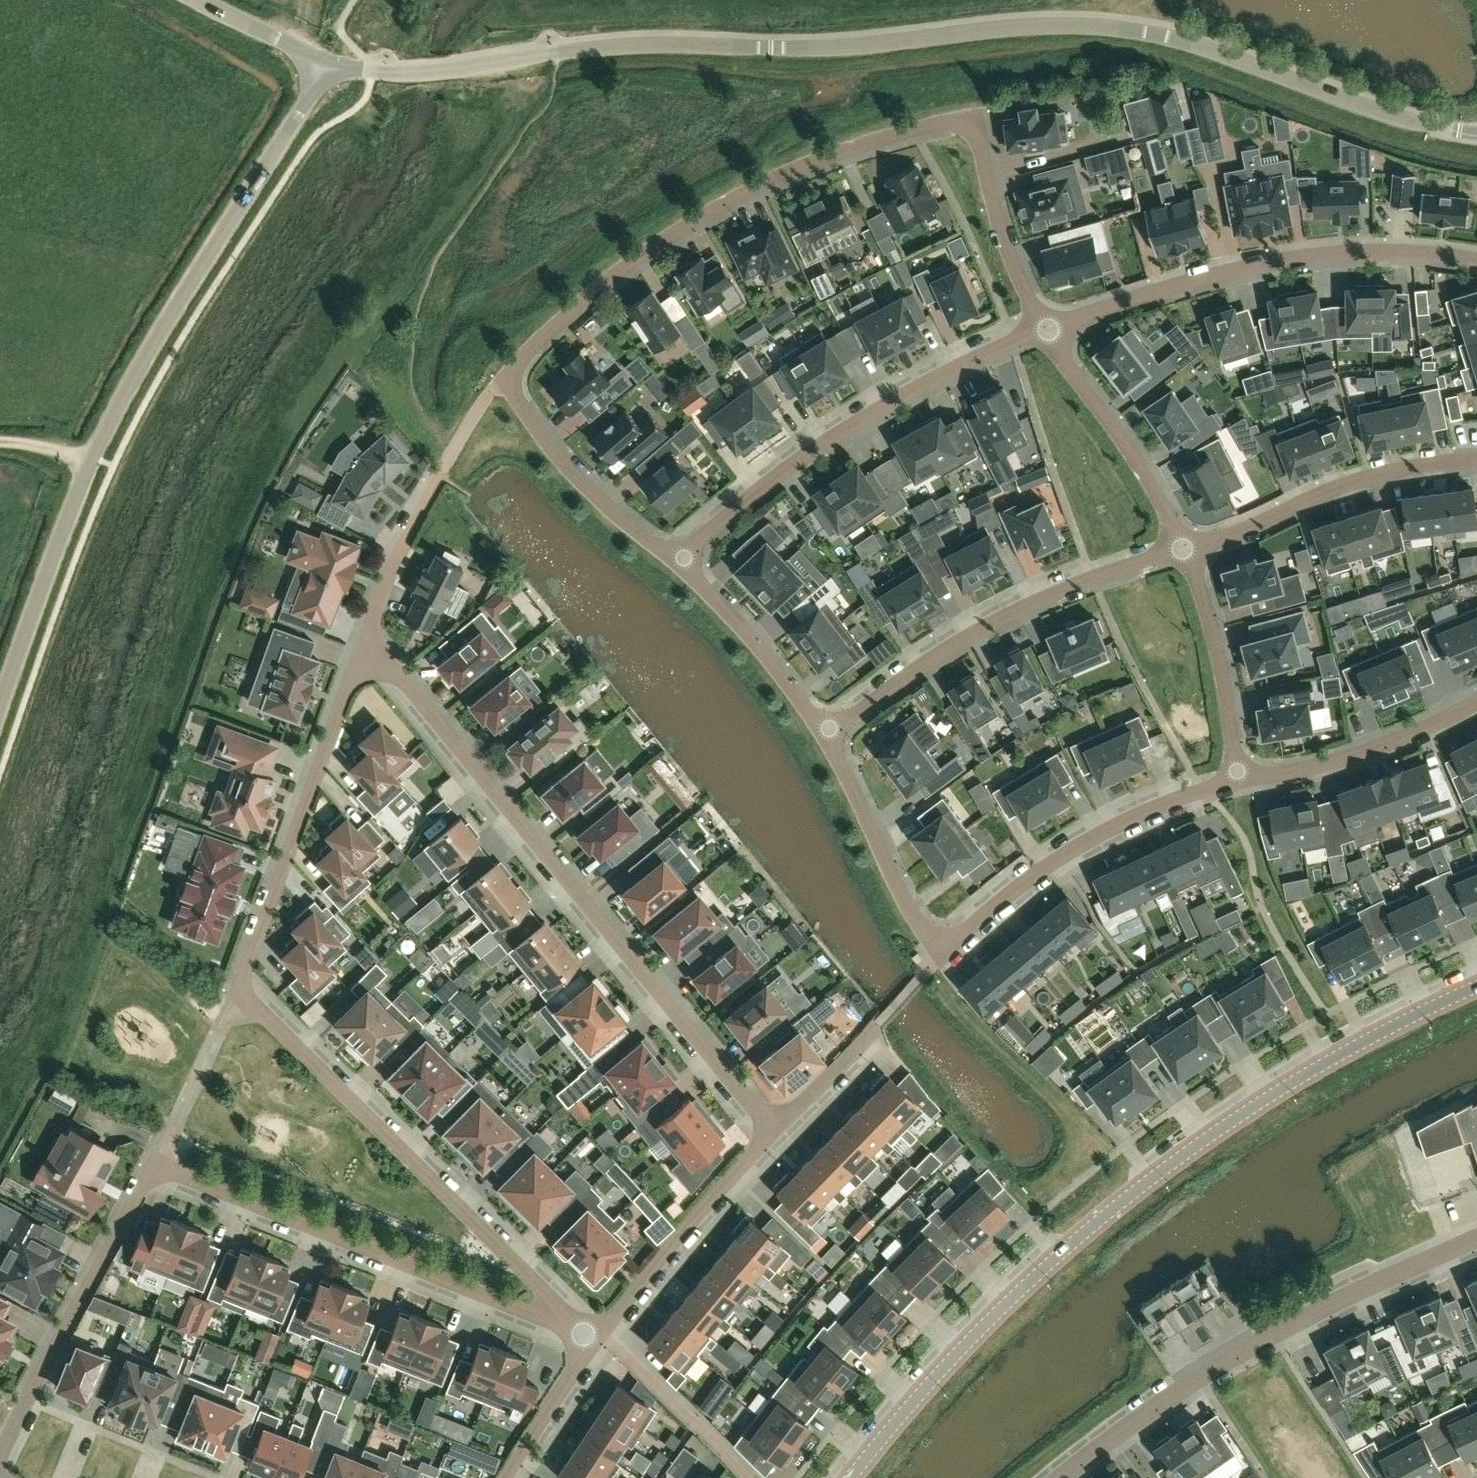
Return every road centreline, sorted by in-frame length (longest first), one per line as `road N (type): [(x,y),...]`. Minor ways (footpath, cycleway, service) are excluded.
road 1 (tertiary): [(852,1477),(1004,1309),(1150,1181),(1299,1078),(1476,987)]
road 2 (residential): [(962,121),(942,119),(816,160),(707,211),(615,274),(506,375),(572,473),(677,563)]
road 3 (unclassified): [(0,707),(90,454),(149,345),(330,66)]
road 4 (unclassified): [(771,50),(1111,29),(1193,44),(1411,124),(1476,136)]
road 5 (residential): [(364,628),(774,1130)]
road 6 (residential): [(596,1336),(237,985)]
road 7 (residential): [(1060,1477),(1185,1382),(1269,1334),(1476,1239)]
road 8 (residential): [(151,1158),(596,1336)]
road 9 (unclassified): [(771,50),(653,44),(423,71),(330,66)]
road 10 (residential): [(1045,328),(1295,257),(1409,251),(1476,260)]
road 11 (residential): [(677,563),(760,487),(836,434),(965,362),(1045,328)]
road 12 (residential): [(822,734),(1028,604),(1186,547)]
road 13 (residential): [(237,985),(364,628)]
road 14 (residential): [(943,953),(1080,838),(1146,804),(1240,779)]
road 15 (residential): [(0,1447),(151,1158)]
road 16 (residential): [(1186,547),(1385,471),(1476,459)]
road 17 (residential): [(774,1130),(596,1336)]
road 18 (residential): [(1045,328),(1137,457),(1186,547)]
road 19 (residential): [(1240,779),(1407,733),(1476,695)]
road 20 (residential): [(822,734),(943,953)]
road 21 (residential): [(1186,547),(1240,779)]
road 22 (residential): [(962,121),(980,141),(1016,268),(1045,328)]
road 23 (residential): [(677,563),(751,638),(822,734)]
road 24 (residential): [(151,1158),(237,985)]
road 25 (residential): [(596,1336),(508,1477)]
road 26 (residential): [(432,479),(364,628)]
road 27 (unclassified): [(774,1130),(878,1024)]
road 28 (unclassified): [(330,66),(200,0)]

